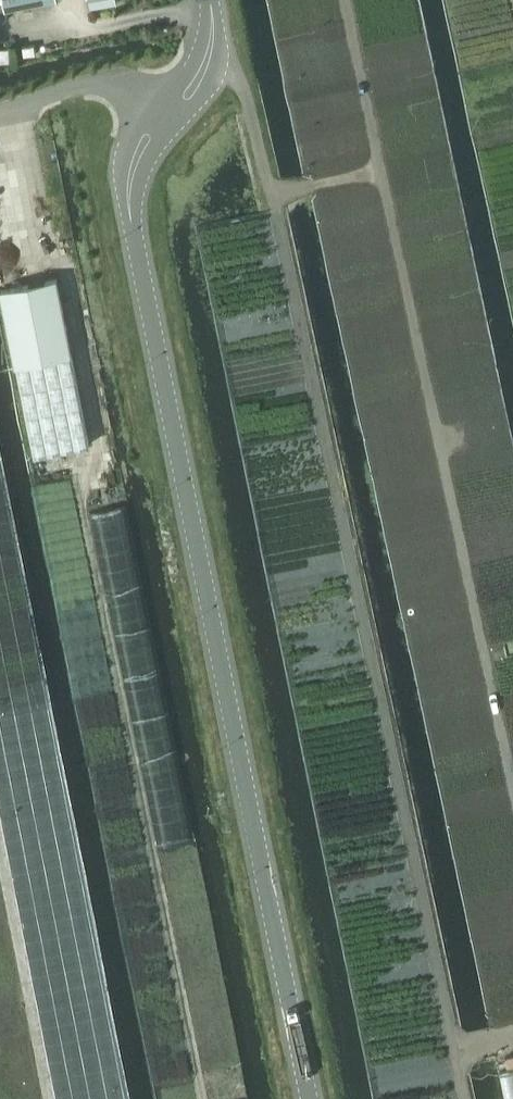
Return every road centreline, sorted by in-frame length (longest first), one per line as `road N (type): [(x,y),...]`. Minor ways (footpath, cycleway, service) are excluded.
road 1 (track): [(464,1098),(272,194),(239,80),(208,57)]
road 2 (unclassified): [(309,1098),(132,221),(133,165),(164,117)]
road 3 (track): [(512,790),(344,0)]
road 4 (unclassified): [(0,111),(114,84),(164,117)]
road 5 (unclassified): [(164,117),(208,57),(209,0)]

